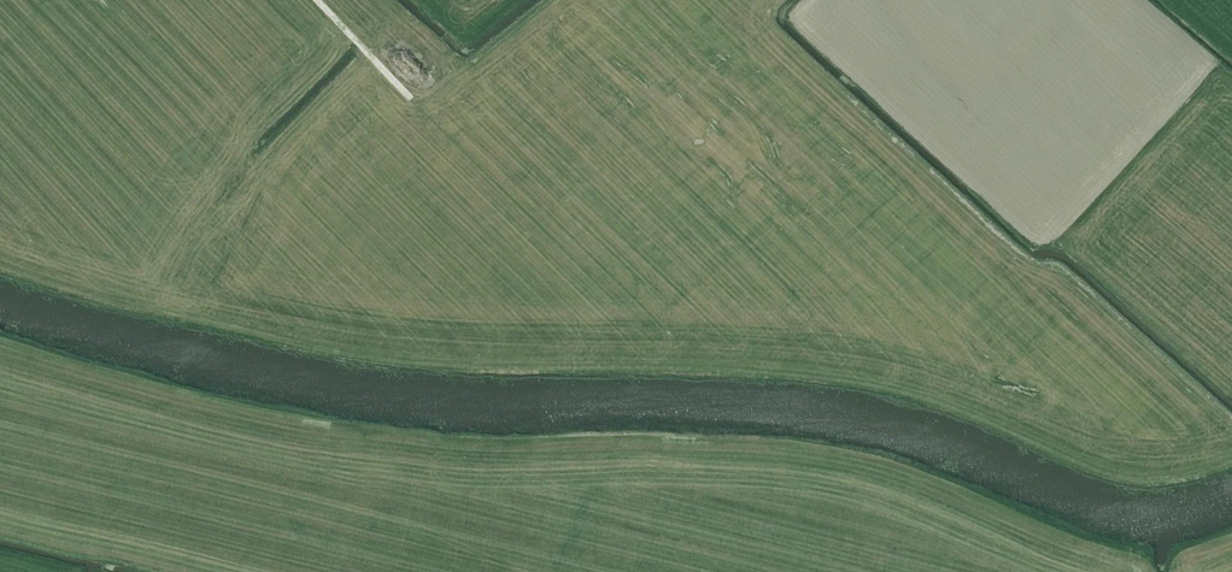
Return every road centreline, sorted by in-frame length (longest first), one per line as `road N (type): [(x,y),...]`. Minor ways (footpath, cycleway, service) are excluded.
road 1 (track): [(316,0),(410,98)]

